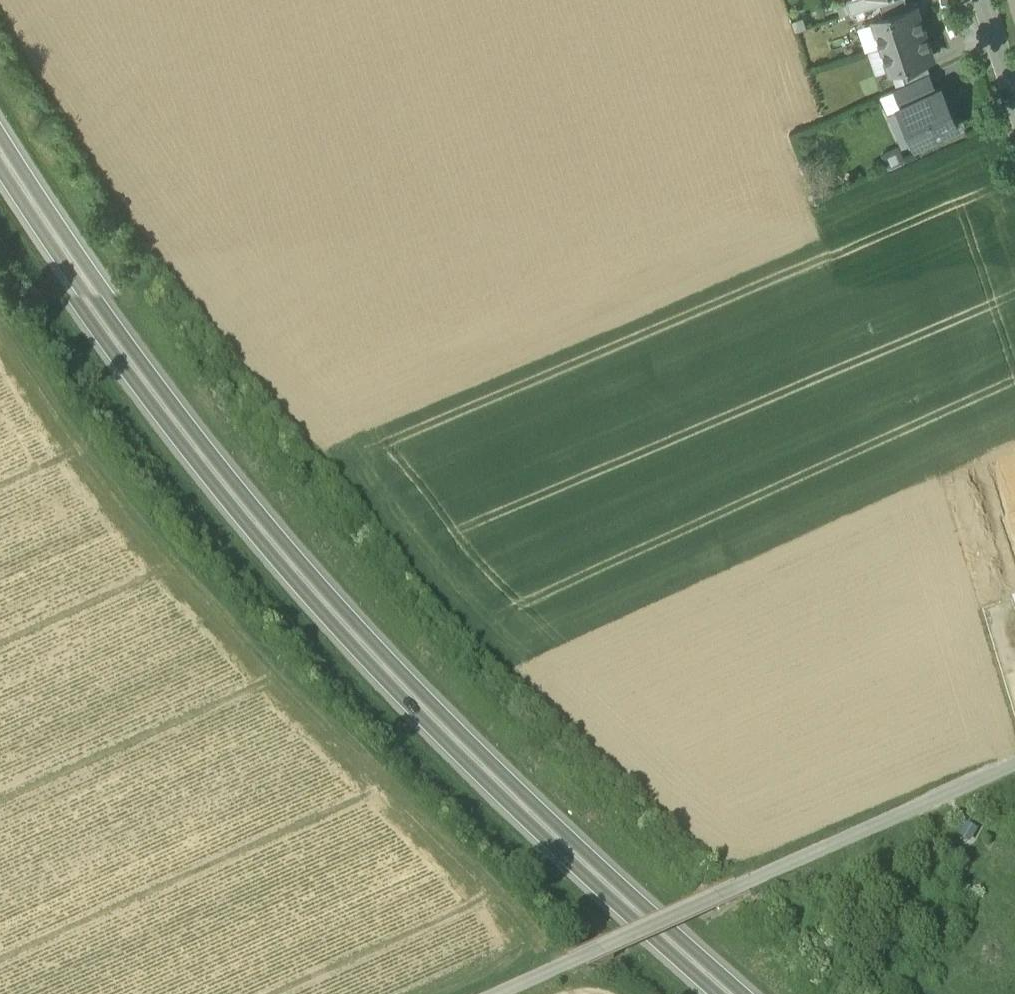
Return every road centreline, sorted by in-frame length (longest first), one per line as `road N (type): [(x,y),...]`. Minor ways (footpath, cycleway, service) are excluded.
road 1 (primary): [(735,993),(472,748),(292,553),(137,357),(0,153)]
road 2 (track): [(434,993),(513,955),(530,927),(249,631),(86,428),(0,303)]
road 3 (unclassified): [(1014,766),(500,993)]

